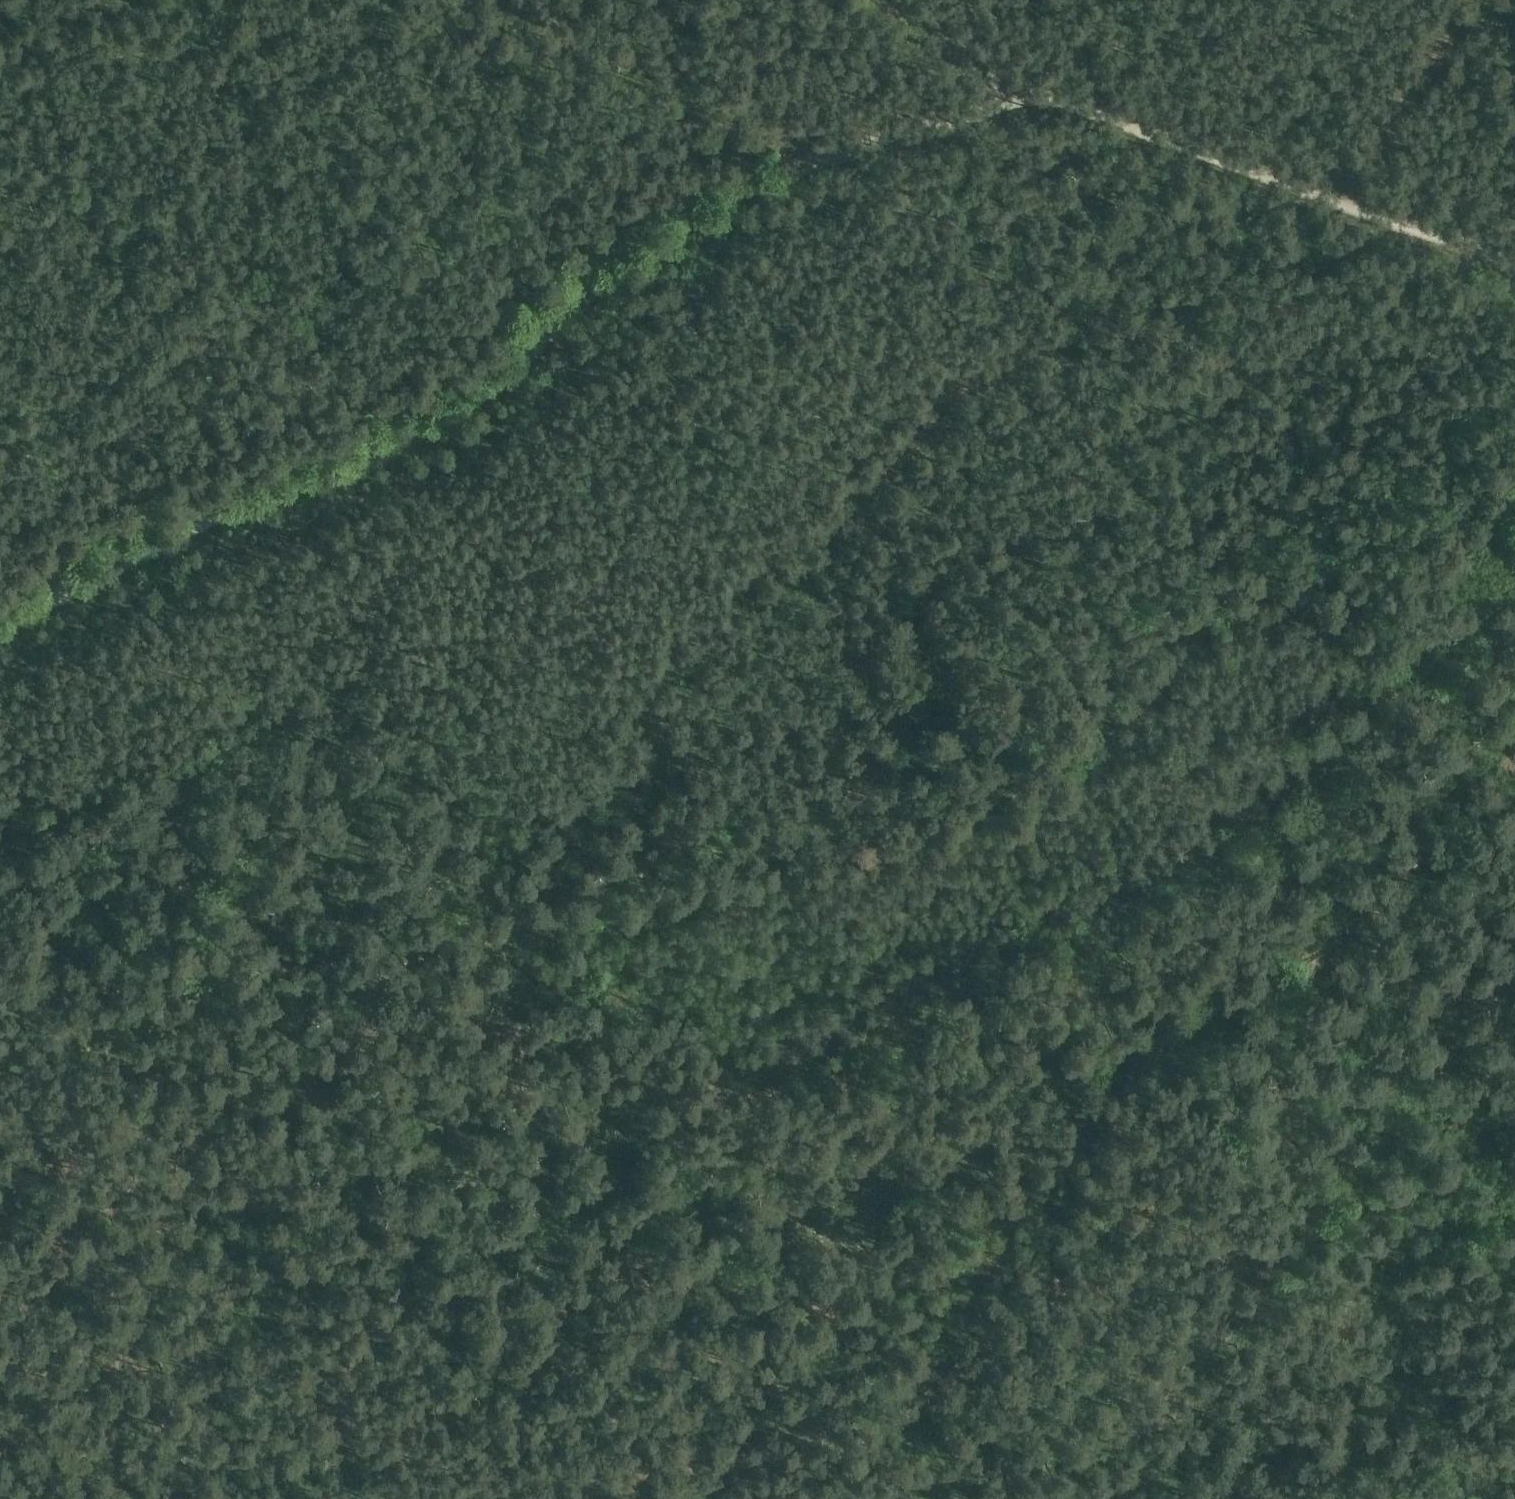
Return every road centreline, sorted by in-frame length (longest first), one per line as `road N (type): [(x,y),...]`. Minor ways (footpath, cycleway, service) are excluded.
road 1 (track): [(0,626),(174,532),(402,444),(538,340),(614,268),(702,207),(1017,87)]
road 2 (track): [(893,0),(1017,87)]

